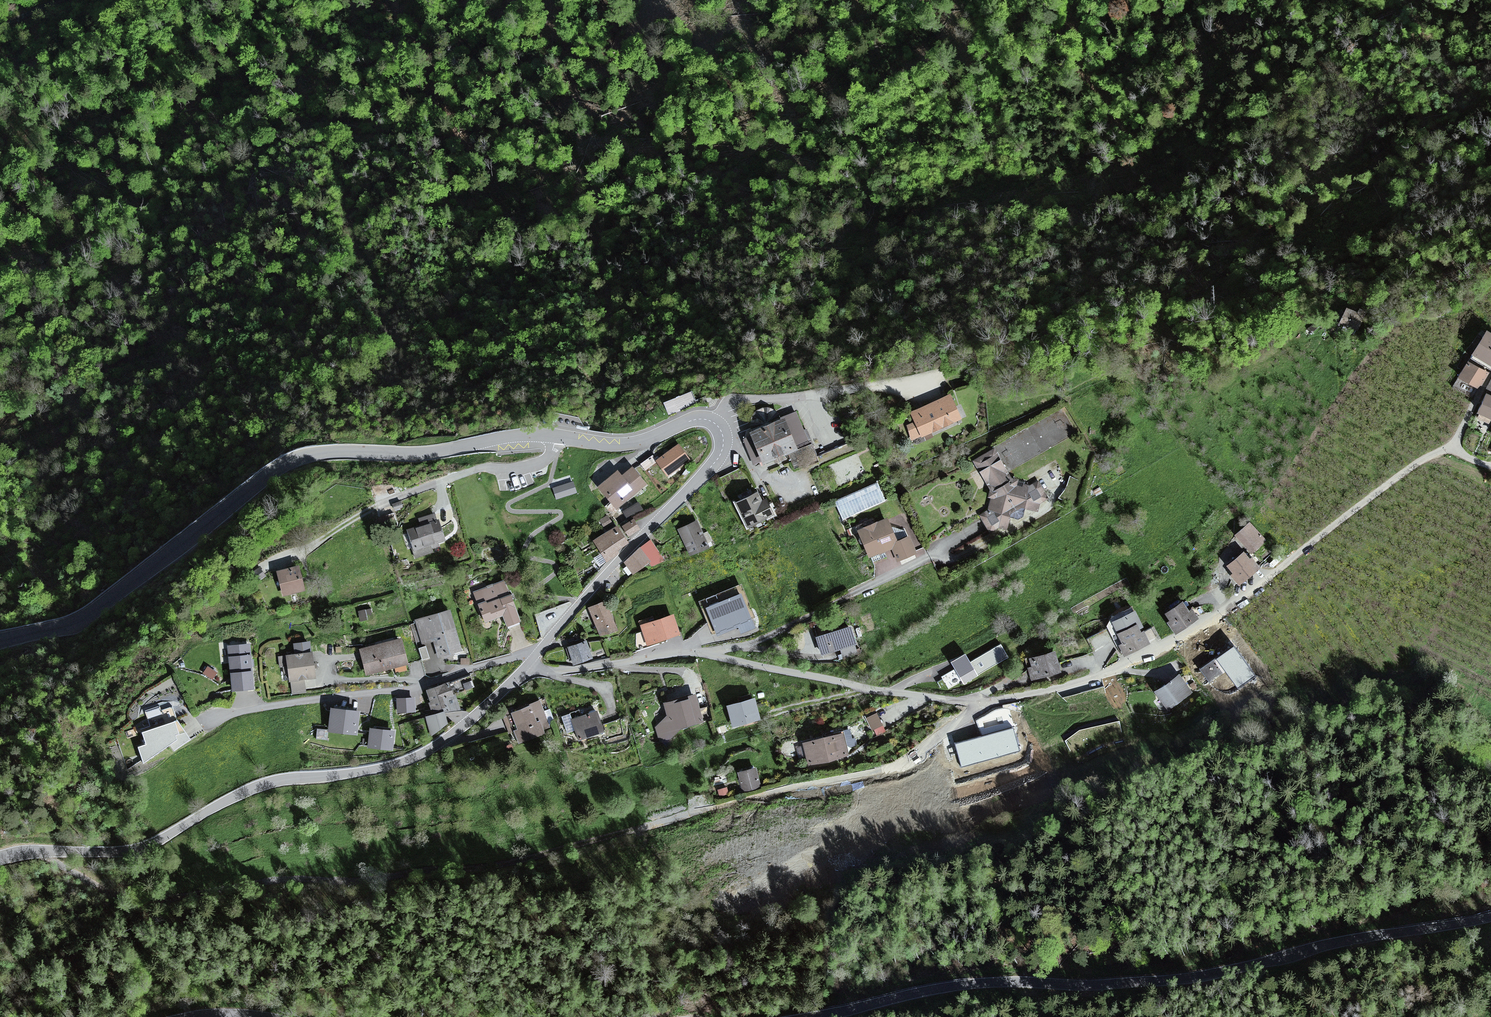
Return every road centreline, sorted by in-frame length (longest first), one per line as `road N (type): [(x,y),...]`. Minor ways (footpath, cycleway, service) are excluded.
road 1 (track): [(51,850),(55,862),(102,889),(143,899),(278,878),(362,881),(494,864),(884,770),(972,703)]
road 2 (tertiary): [(813,1016),(964,984),(1195,976),(1356,937),(1490,917)]
road 3 (tertiary): [(0,642),(92,616),(300,458),(555,437)]
road 4 (tertiary): [(531,660),(464,725),(401,762),(262,785),(135,848),(0,856)]
road 5 (residential): [(980,703),(1062,687),(1206,622),(1429,456),(1449,451),(1490,467)]
road 6 (tertiary): [(555,437),(636,443),(703,419),(717,426),(723,442),(714,464),(537,654)]
road 7 (residential): [(537,654),(417,687),(248,710),(203,727)]
road 8 (trunk): [(208,0),(110,128),(0,252)]
road 9 (residential): [(702,653),(757,643),(975,529)]
road 10 (residential): [(980,703),(865,689),(702,653)]
road 11 (residential): [(702,653),(546,672),(531,660)]
road 12 (residential): [(555,437),(551,454),(532,466),(484,468),(440,483)]
road 13 (track): [(440,483),(360,514),(325,543)]

